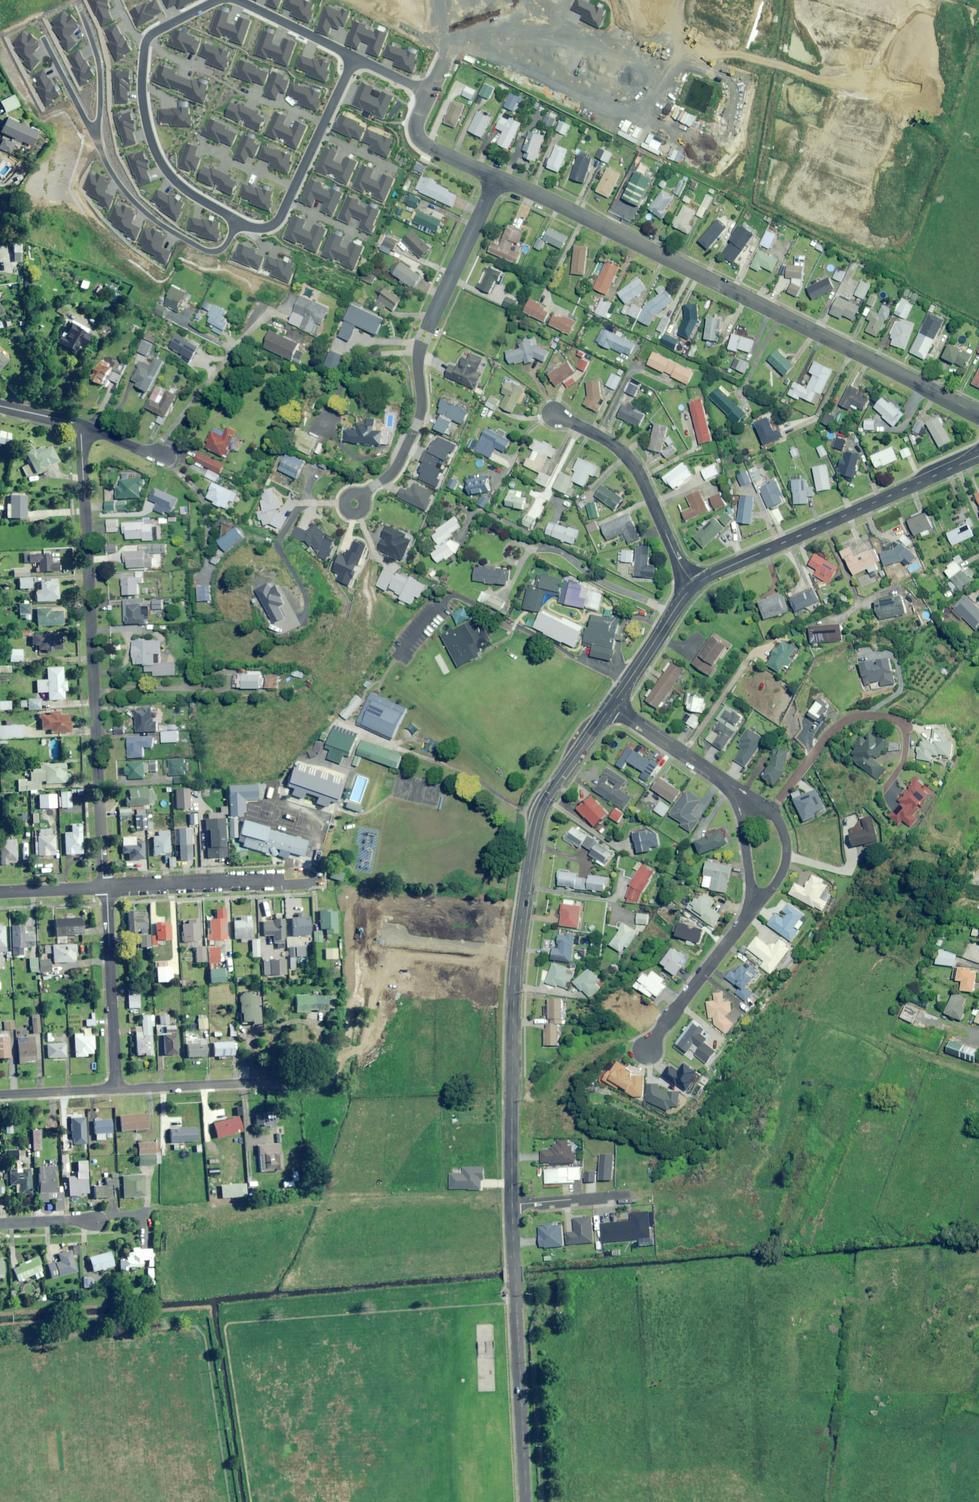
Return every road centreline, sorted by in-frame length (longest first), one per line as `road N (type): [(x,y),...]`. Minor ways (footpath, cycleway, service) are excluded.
road 1 (residential): [(496,178),(978,414)]
road 2 (tertiary): [(613,706),(549,793),(535,826),(515,971),(512,1205)]
road 3 (residential): [(81,426),(105,887)]
road 4 (residential): [(354,503),(397,465),(416,425),(421,341),(496,178)]
road 5 (tertiary): [(978,456),(695,584)]
road 6 (residential): [(223,0),(148,37),(142,103),(166,171),(237,223)]
road 7 (tertiary): [(512,1205),(526,1501)]
road 8 (residential): [(770,810),(828,734),(862,717),(901,721),(907,730),(904,763),(885,789)]
road 9 (residential): [(556,415),(630,460),(695,584)]
road 10 (residential): [(105,887),(317,881)]
road 11 (residential): [(237,223),(211,252),(175,233),(132,200),(95,136)]
road 12 (residential): [(105,887),(117,1089)]
road 13 (residential): [(755,908),(646,1052)]
road 14 (residential): [(613,706),(736,791)]
road 15 (tertiary): [(695,584),(613,706)]
road 16 (residential): [(255,1082),(117,1089)]
road 17 (residential): [(430,92),(419,141),(496,178)]
road 18 (residential): [(355,56),(237,0)]
road 19 (residential): [(81,11),(101,86),(95,136)]

